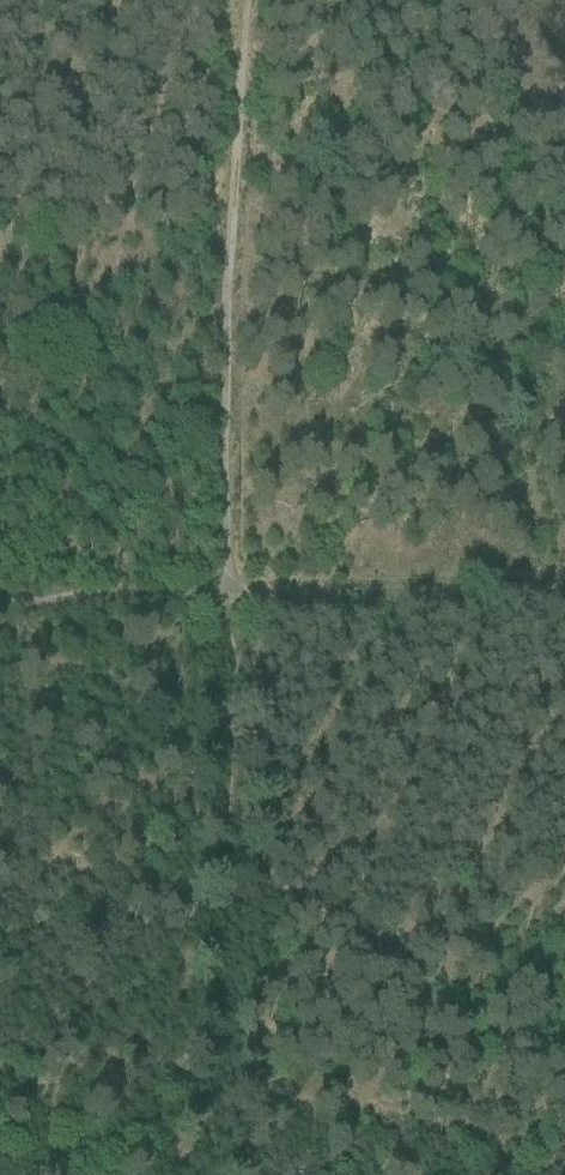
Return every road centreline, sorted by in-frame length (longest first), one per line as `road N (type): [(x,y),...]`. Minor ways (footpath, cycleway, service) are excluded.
road 1 (track): [(229,593),(224,305),(248,0)]
road 2 (track): [(229,593),(564,581)]
road 3 (track): [(238,917),(229,593)]
road 4 (track): [(209,1174),(238,917)]
road 5 (track): [(0,604),(229,593)]

